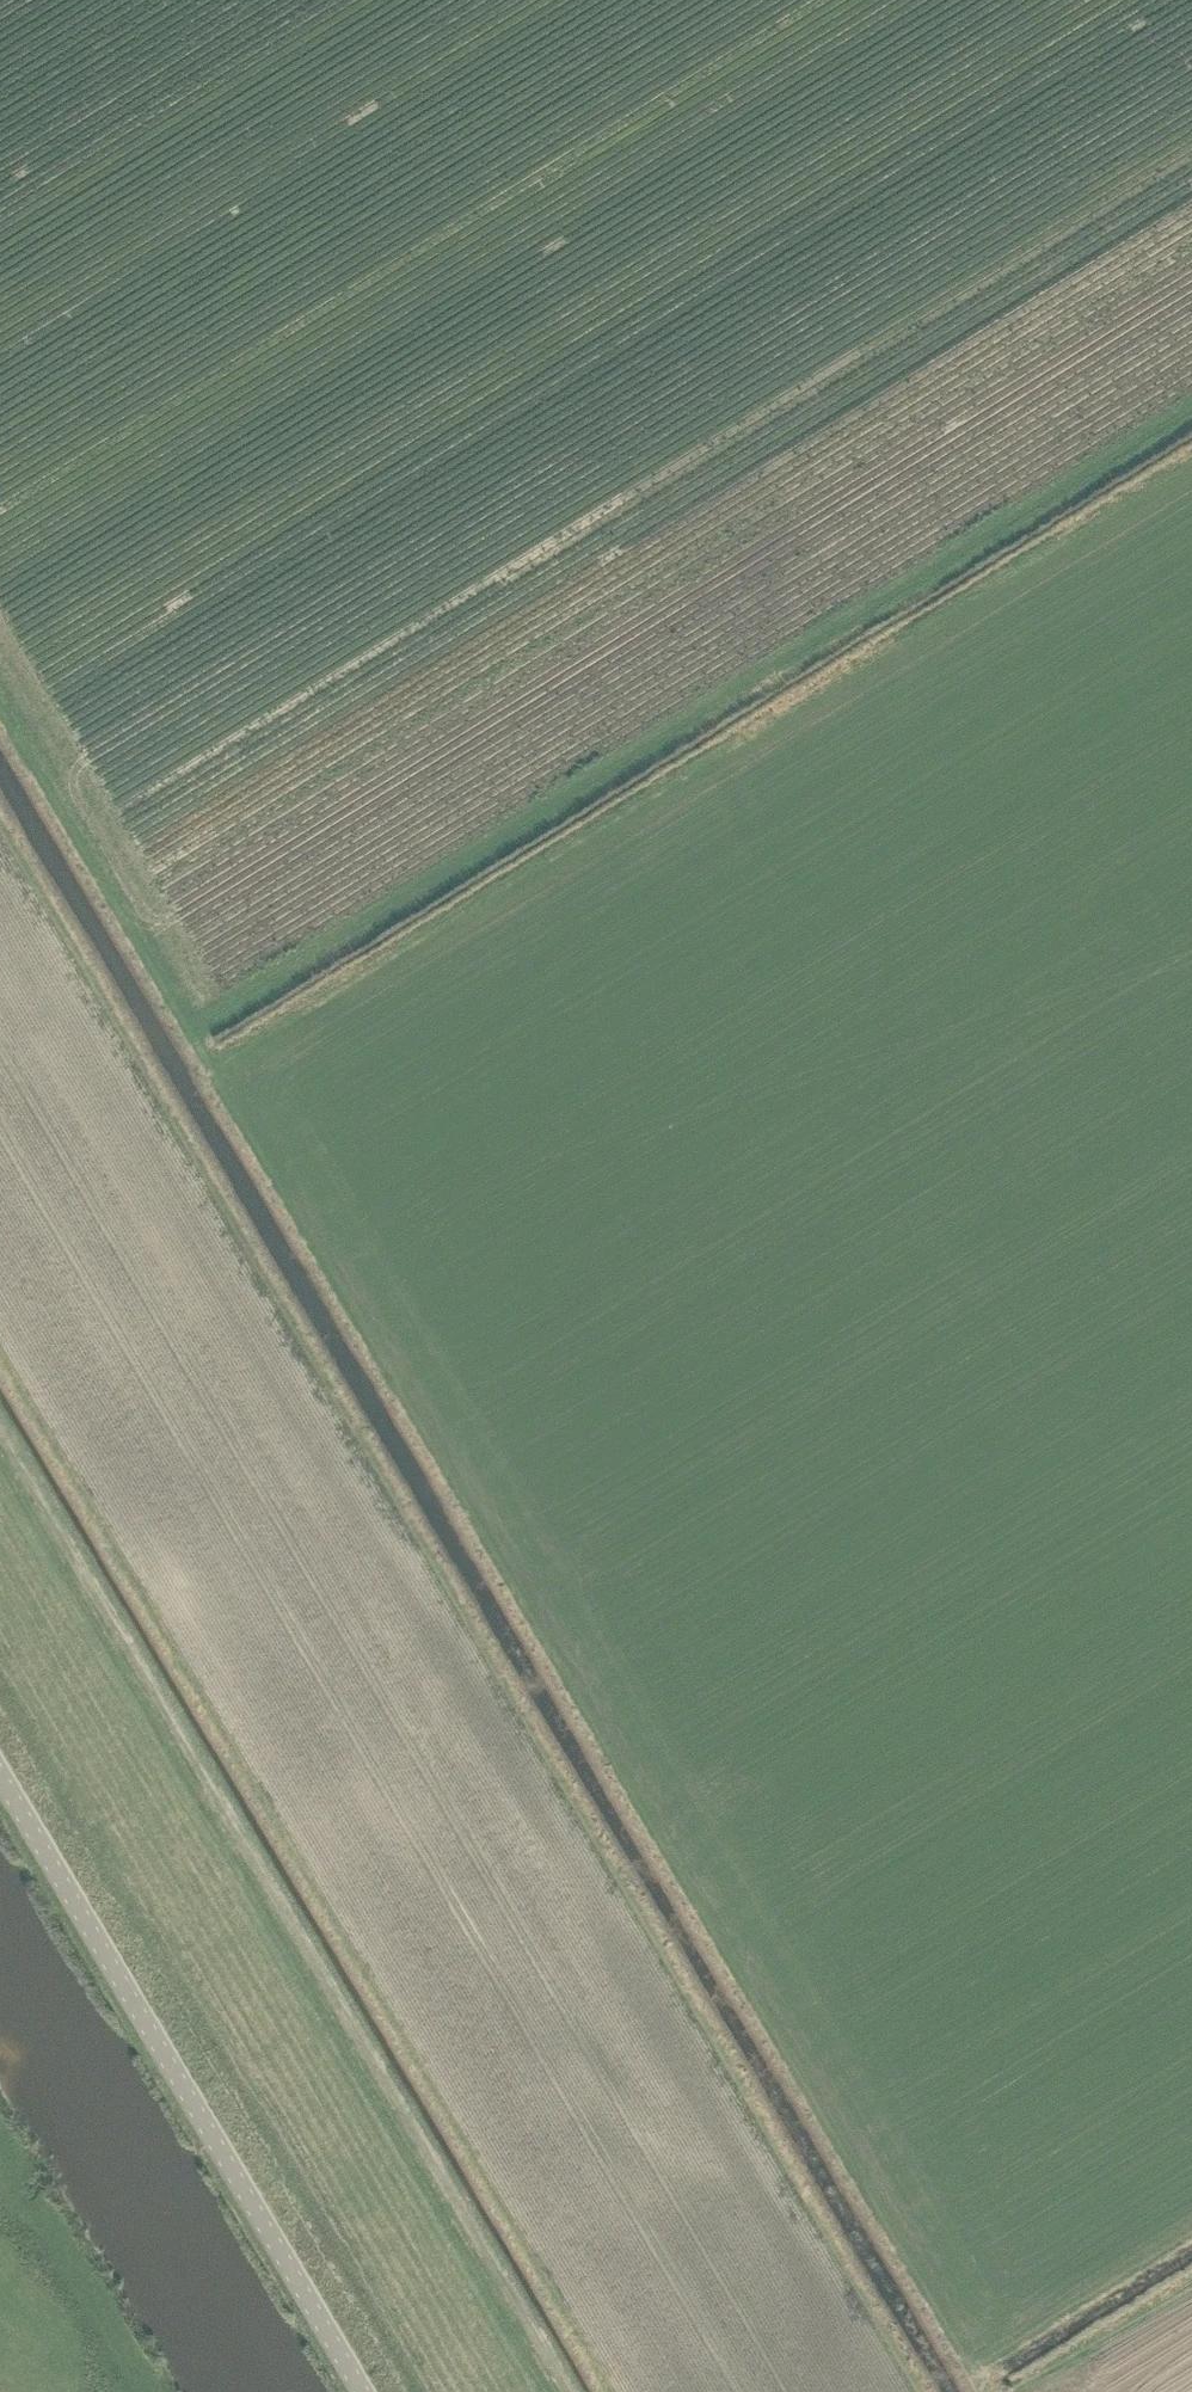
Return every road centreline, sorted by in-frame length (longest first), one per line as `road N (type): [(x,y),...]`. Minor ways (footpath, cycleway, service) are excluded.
road 1 (unclassified): [(361,2391),(0,1774)]

